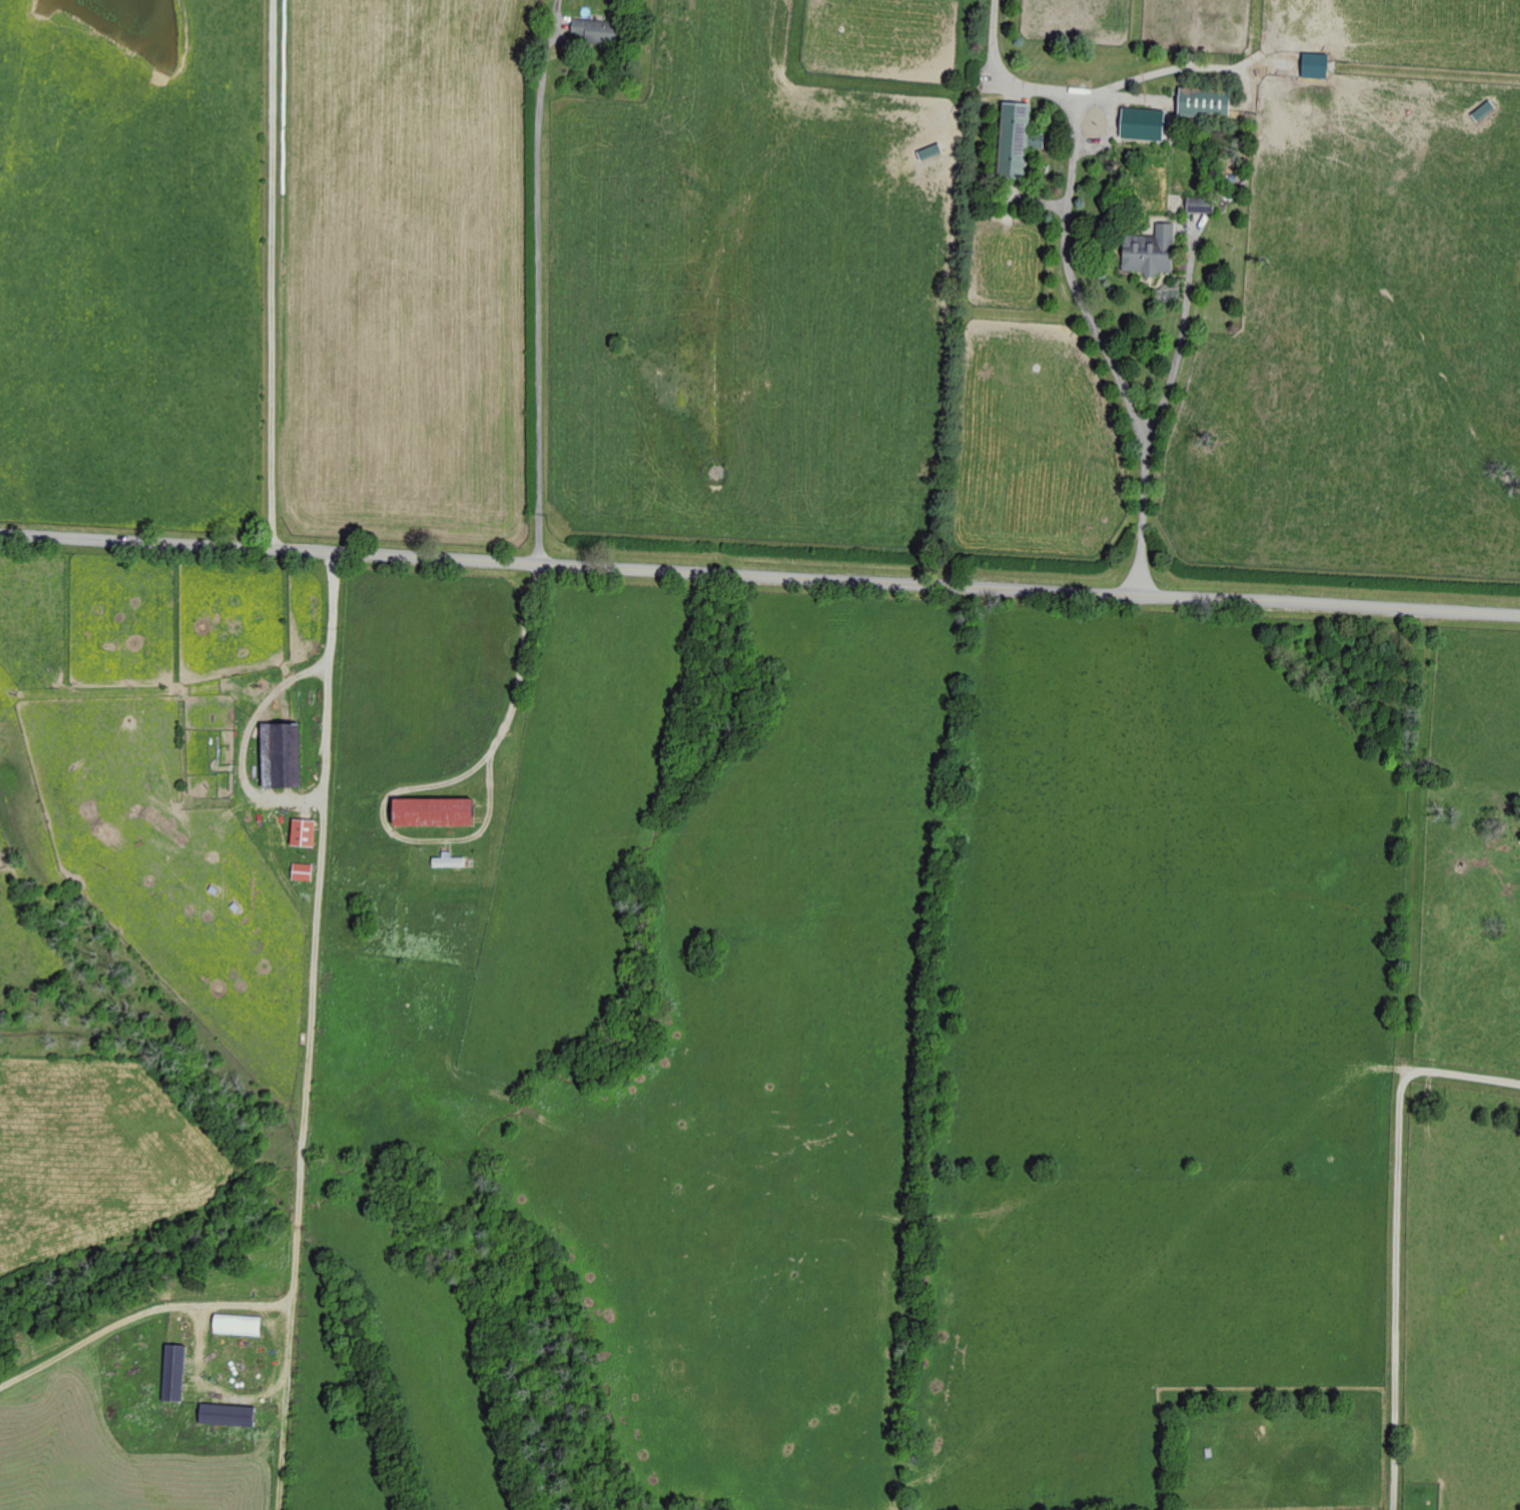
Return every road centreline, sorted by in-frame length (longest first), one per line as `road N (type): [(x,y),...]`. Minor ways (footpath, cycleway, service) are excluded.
road 1 (secondary): [(0,534),(1519,615)]

